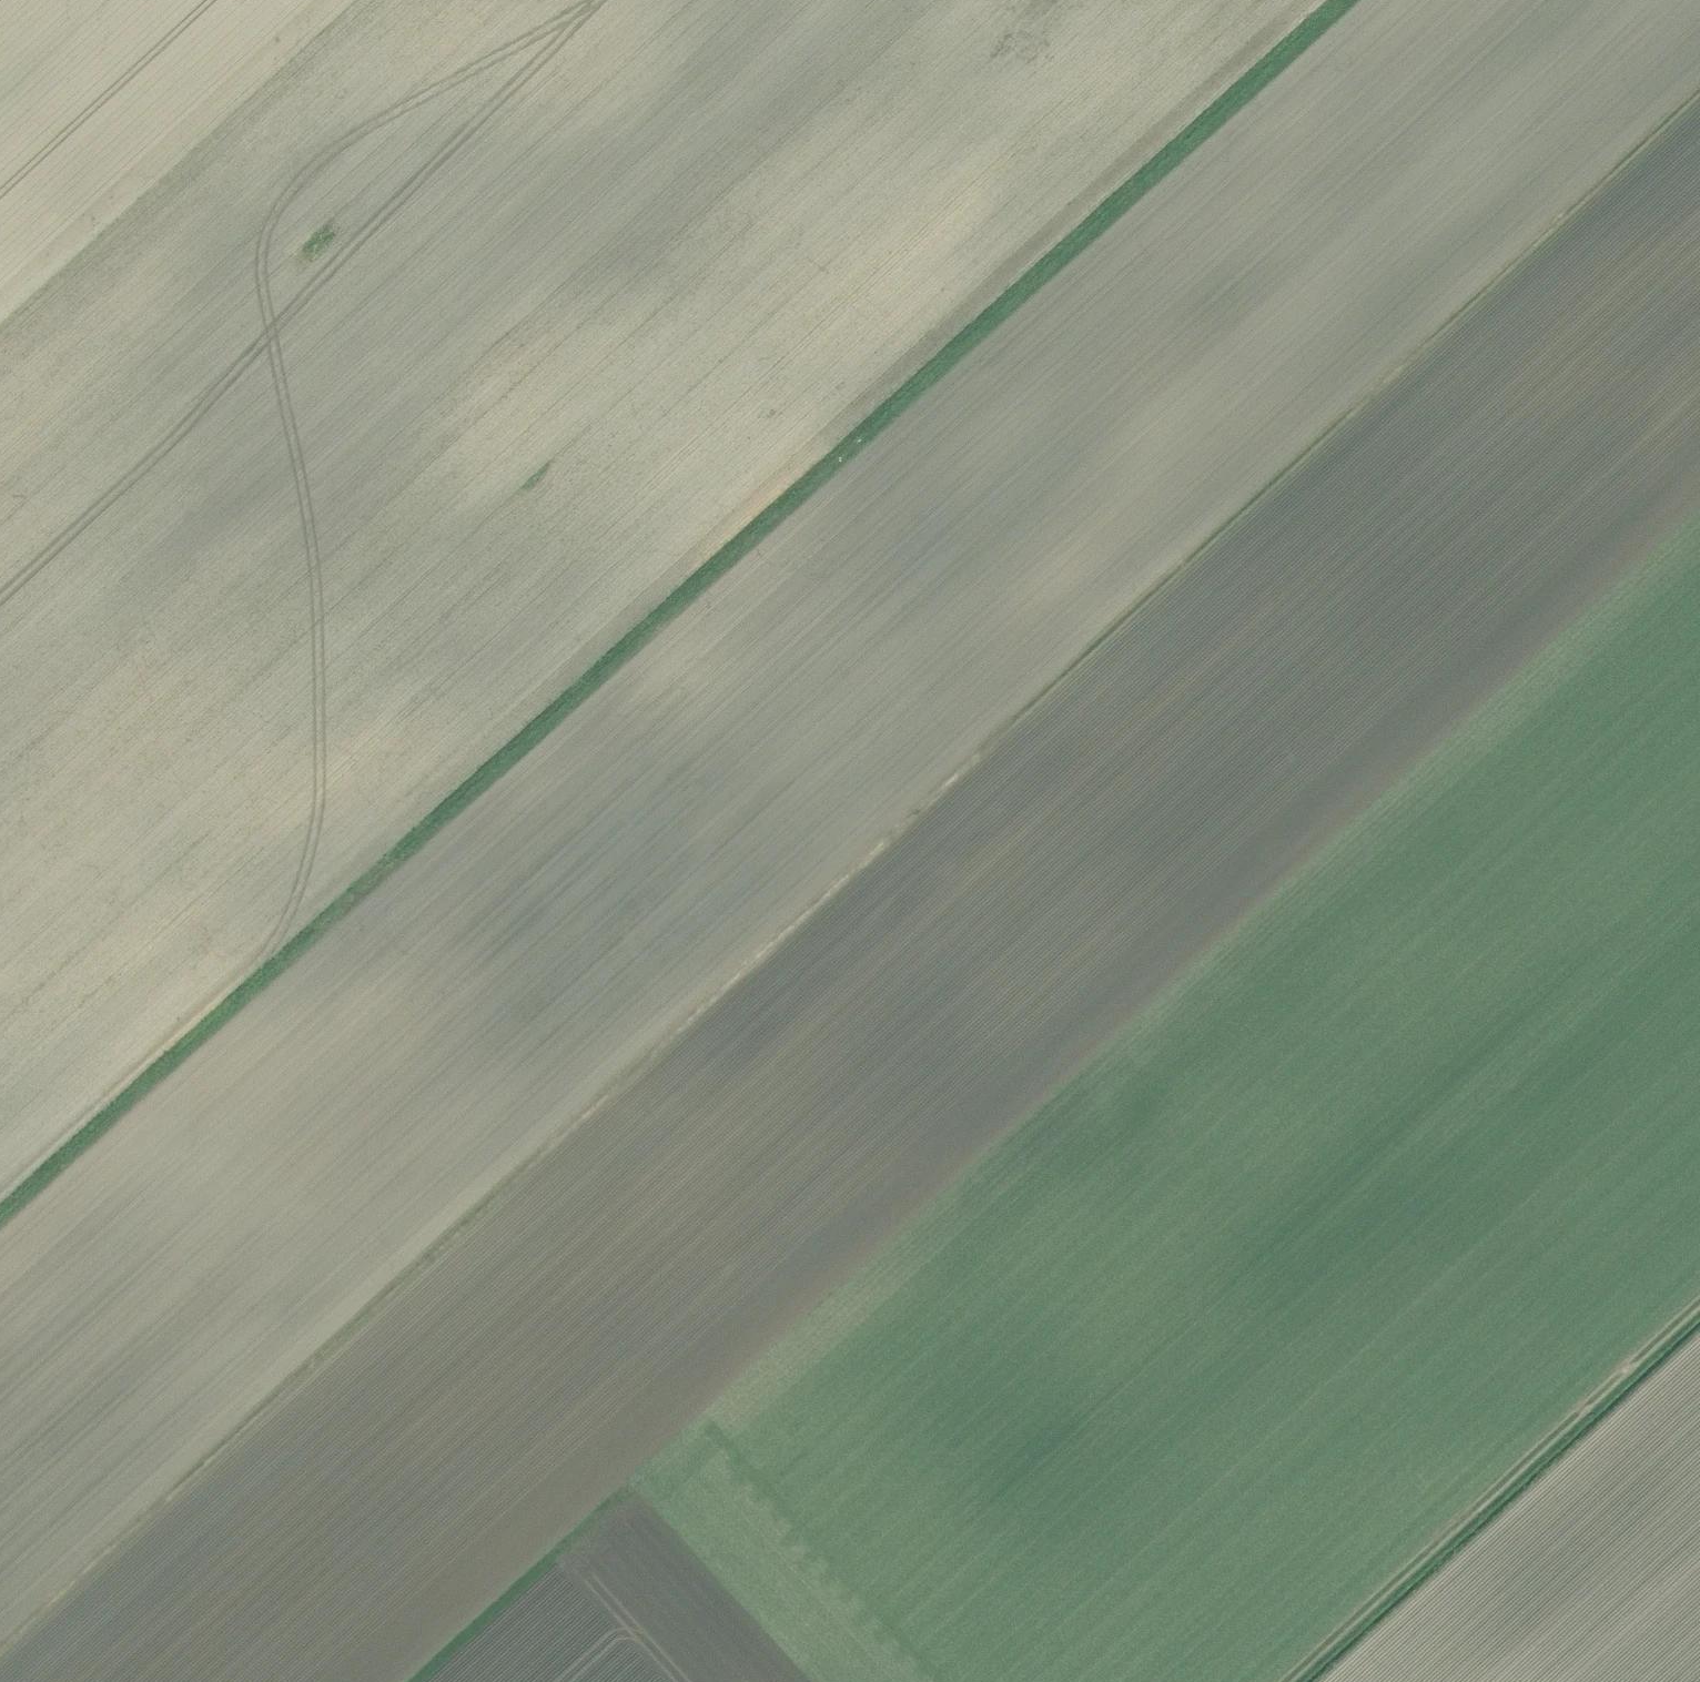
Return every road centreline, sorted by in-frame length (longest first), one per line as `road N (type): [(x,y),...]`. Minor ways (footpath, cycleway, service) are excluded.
road 1 (track): [(1699,1297),(1280,1681)]

